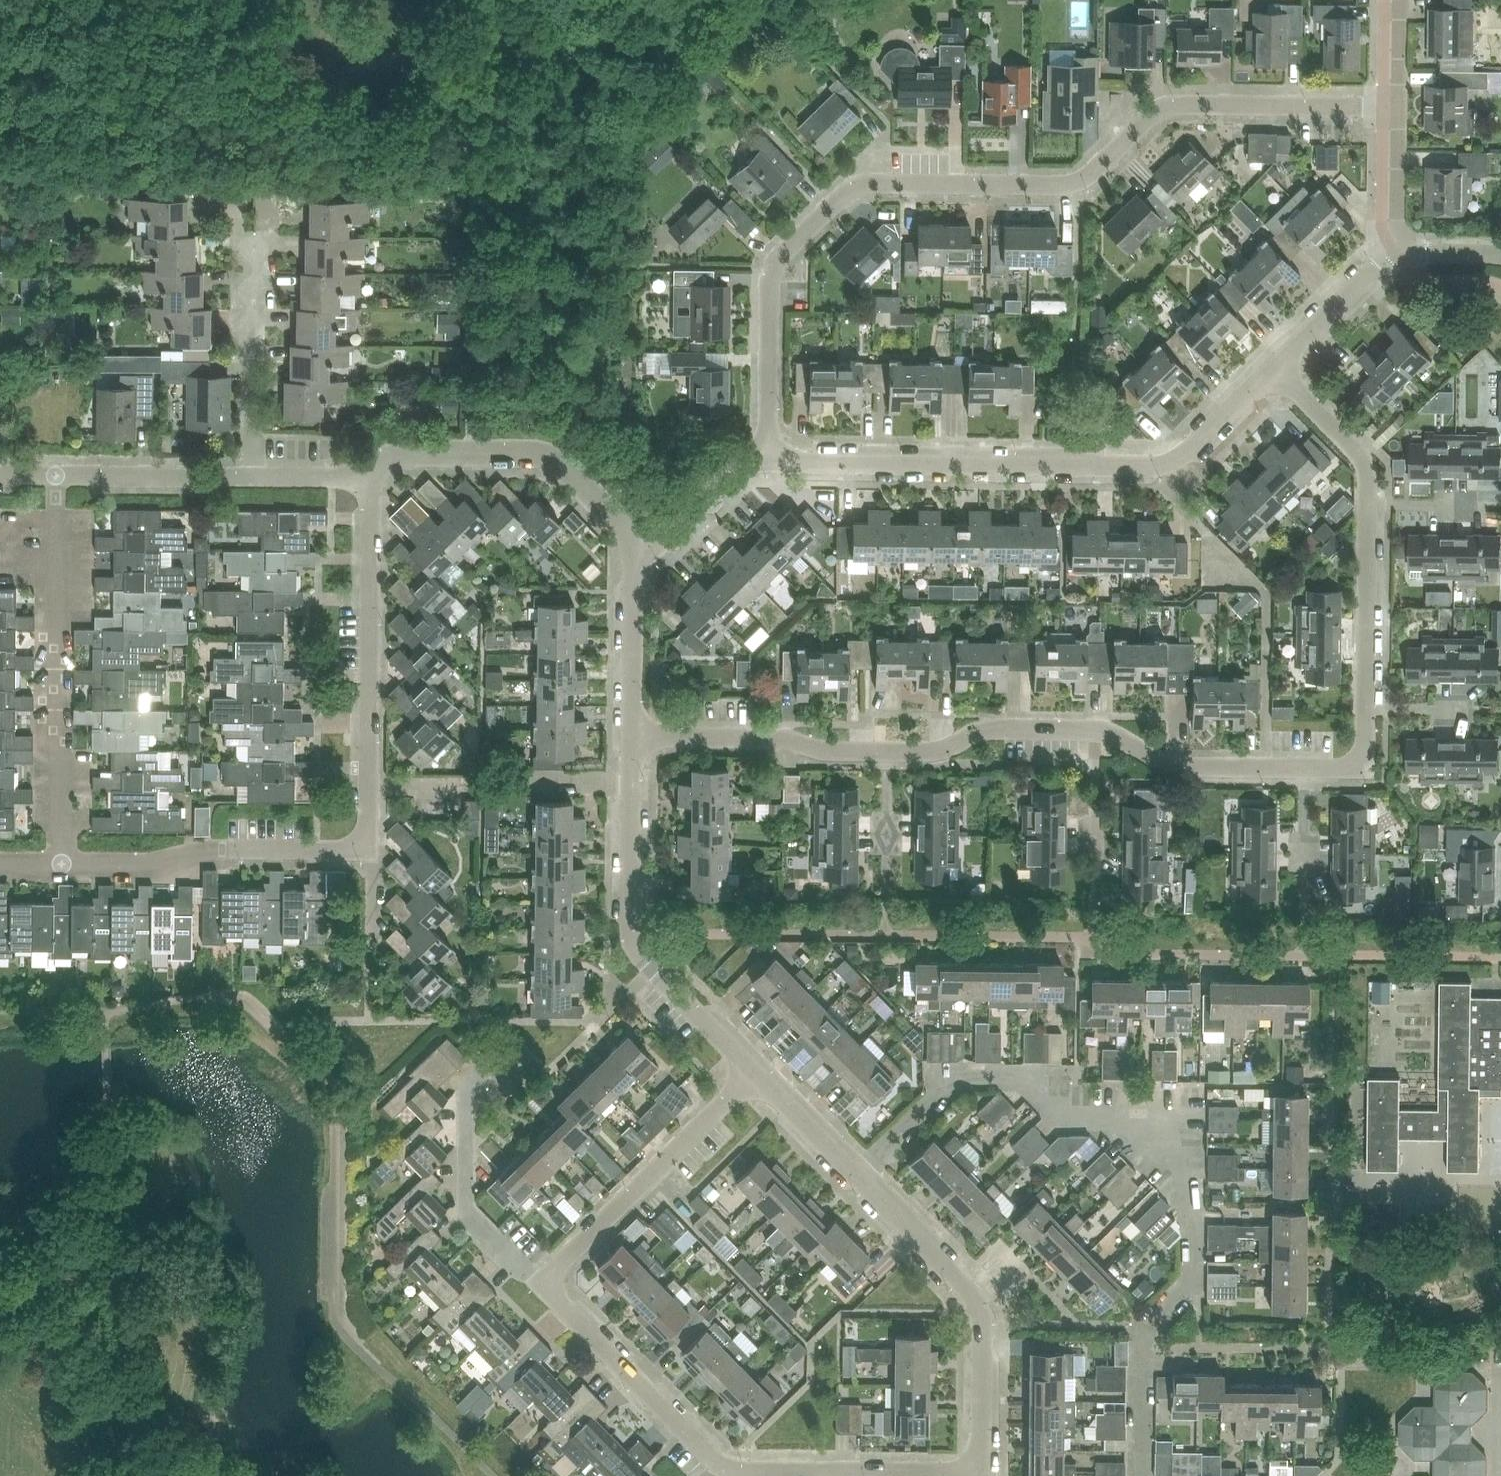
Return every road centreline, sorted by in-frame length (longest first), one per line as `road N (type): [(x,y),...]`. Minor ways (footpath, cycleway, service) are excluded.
road 1 (residential): [(768,463),(771,271),(850,191),(875,184),(1072,184),(1156,113),(1179,105),(1398,108)]
road 2 (residential): [(1140,1475),(1141,1333),(1190,1279),(1191,1179),(1128,1121),(1061,1121),(1019,1077),(960,1076),(856,1177)]
road 3 (residential): [(768,463),(1163,466),(1273,368)]
road 4 (residential): [(981,1474),(726,1468),(541,1284)]
road 5 (residential): [(62,867),(56,476)]
road 6 (residential): [(981,1474),(978,1305),(856,1177)]
road 7 (residential): [(754,1073),(634,947),(631,783)]
road 8 (residential): [(647,552),(541,456),(404,454),(379,464),(371,478)]
road 9 (residential): [(62,867),(147,868),(203,849),(368,851)]
road 10 (residential): [(369,785),(371,478)]
road 11 (residential): [(541,1284),(754,1073)]
road 12 (residential): [(541,1284),(466,1215),(465,1086),(513,1040)]
road 13 (residential): [(369,785),(631,783)]
road 14 (residential): [(887,752),(827,751),(783,739),(632,738)]
road 15 (residential): [(253,478),(254,246)]
road 16 (residential): [(1304,769),(1172,767),(1095,731)]
road 17 (residential): [(1095,731),(985,730),(940,751),(887,752)]
road 18 (residential): [(1365,709),(1367,506)]
road 19 (residential): [(253,478),(56,476)]
road 20 (residential): [(632,738),(633,575),(647,552)]
road 21 (residential): [(1367,506),(1361,459),(1273,368)]
road 22 (residential): [(1273,368),(1397,252)]
road 23 (residential): [(647,552),(742,463),(768,463)]
road 24 (residential): [(856,1177),(754,1073)]
road 25 (residential): [(1397,252),(1398,108)]
road 26 (residential): [(1095,731),(1093,873)]

